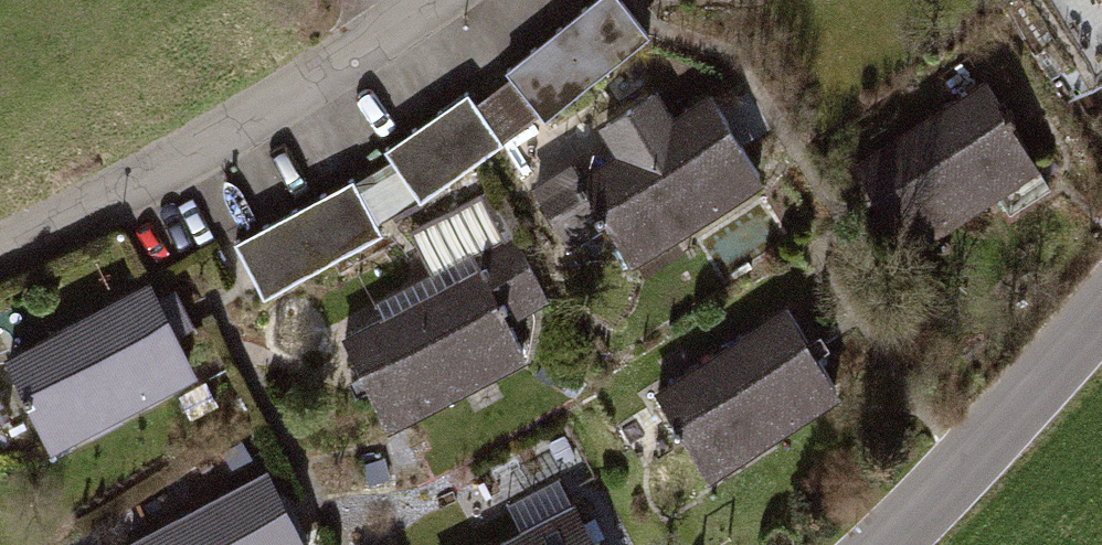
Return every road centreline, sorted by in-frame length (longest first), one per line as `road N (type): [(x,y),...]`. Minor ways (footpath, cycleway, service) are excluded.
road 1 (residential): [(0,253),(106,206),(352,64),(435,0)]
road 2 (tertiary): [(879,544),(964,467),(1101,312)]

